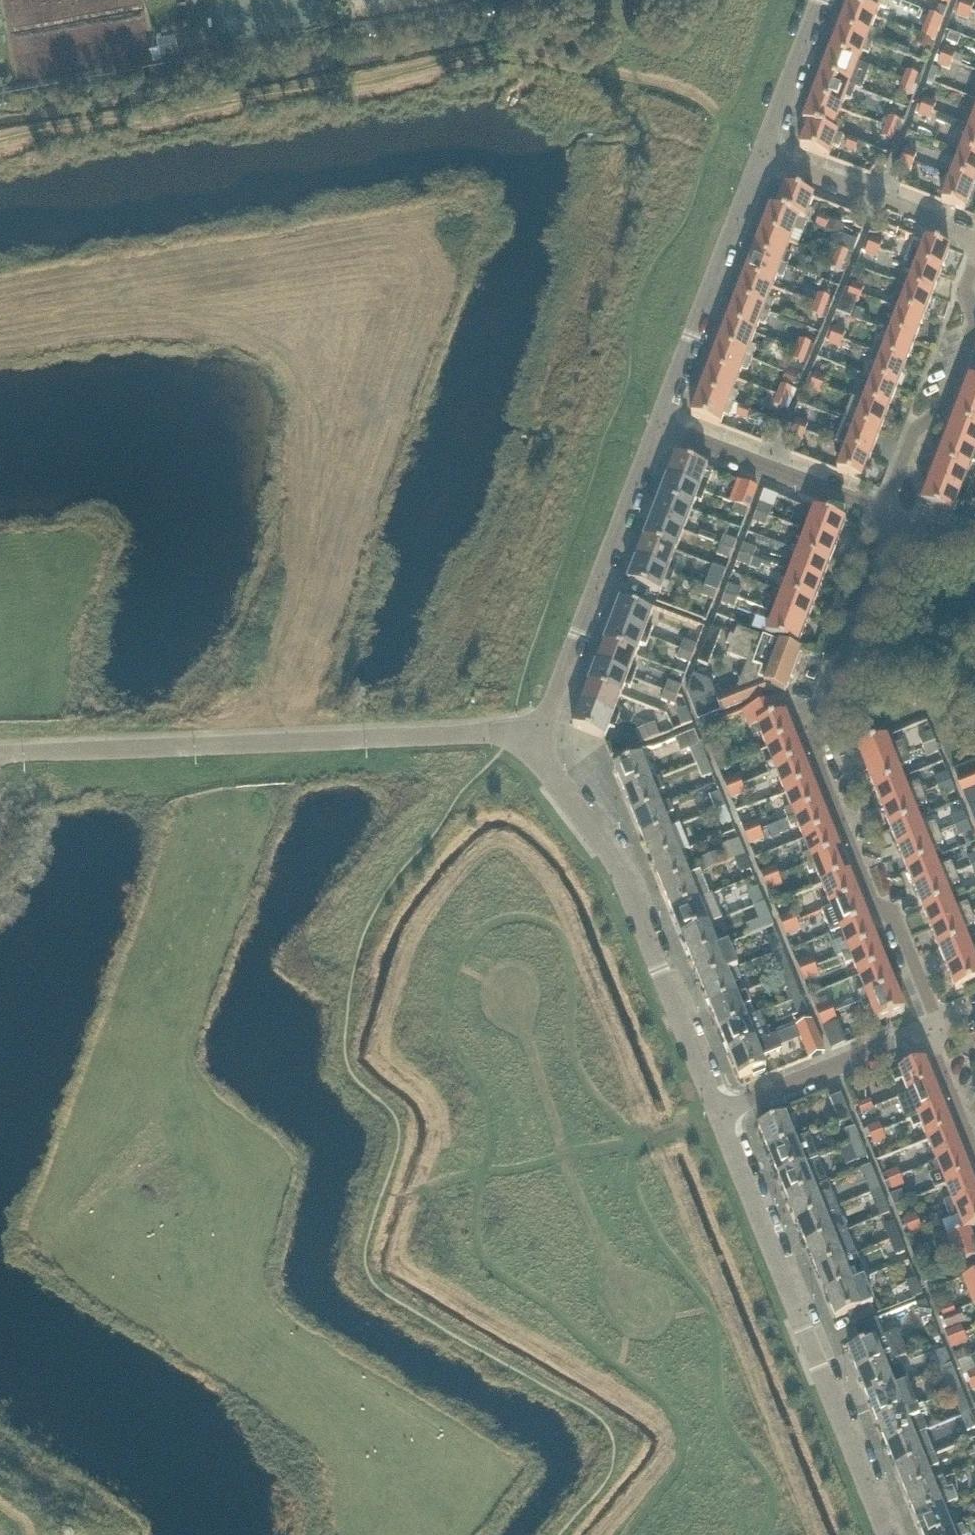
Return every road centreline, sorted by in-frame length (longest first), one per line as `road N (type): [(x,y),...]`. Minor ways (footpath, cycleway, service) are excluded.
road 1 (residential): [(898,516),(816,732),(819,766),(873,900),(899,923),(939,1024)]
road 2 (unclassified): [(0,756),(513,733),(546,738)]
road 3 (residential): [(887,1534),(718,1113)]
road 4 (residential): [(718,1113),(617,866),(558,786),(546,738)]
road 5 (residential): [(546,738),(659,428)]
road 6 (residential): [(659,428),(763,156)]
road 7 (residential): [(974,265),(885,511)]
road 8 (residential): [(885,511),(659,428)]
road 9 (residential): [(974,236),(763,156)]
road 10 (residential): [(718,1113),(893,1042)]
road 11 (residential): [(763,156),(822,0)]
road 12 (residential): [(974,1150),(927,1029)]

